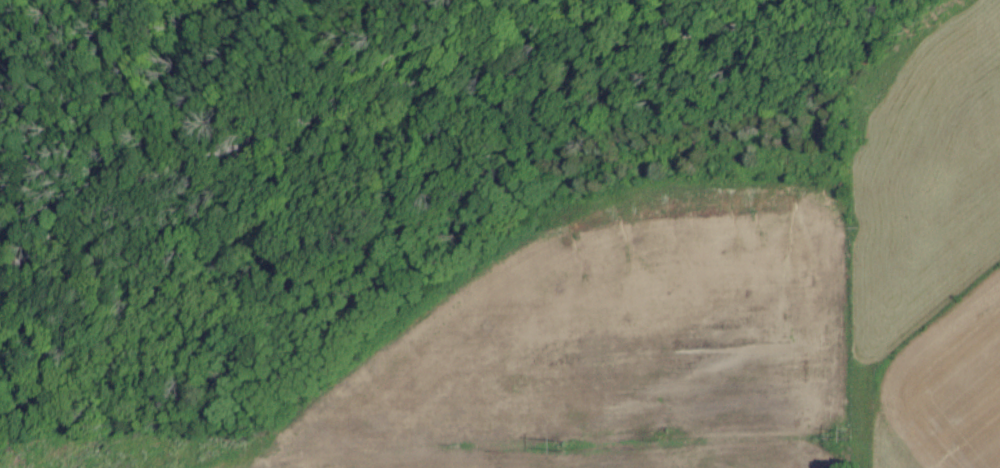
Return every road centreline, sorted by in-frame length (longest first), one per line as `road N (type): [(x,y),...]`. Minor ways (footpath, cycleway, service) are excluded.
road 1 (residential): [(931,0),(844,28),(571,59),(428,85),(72,226),(0,293)]

